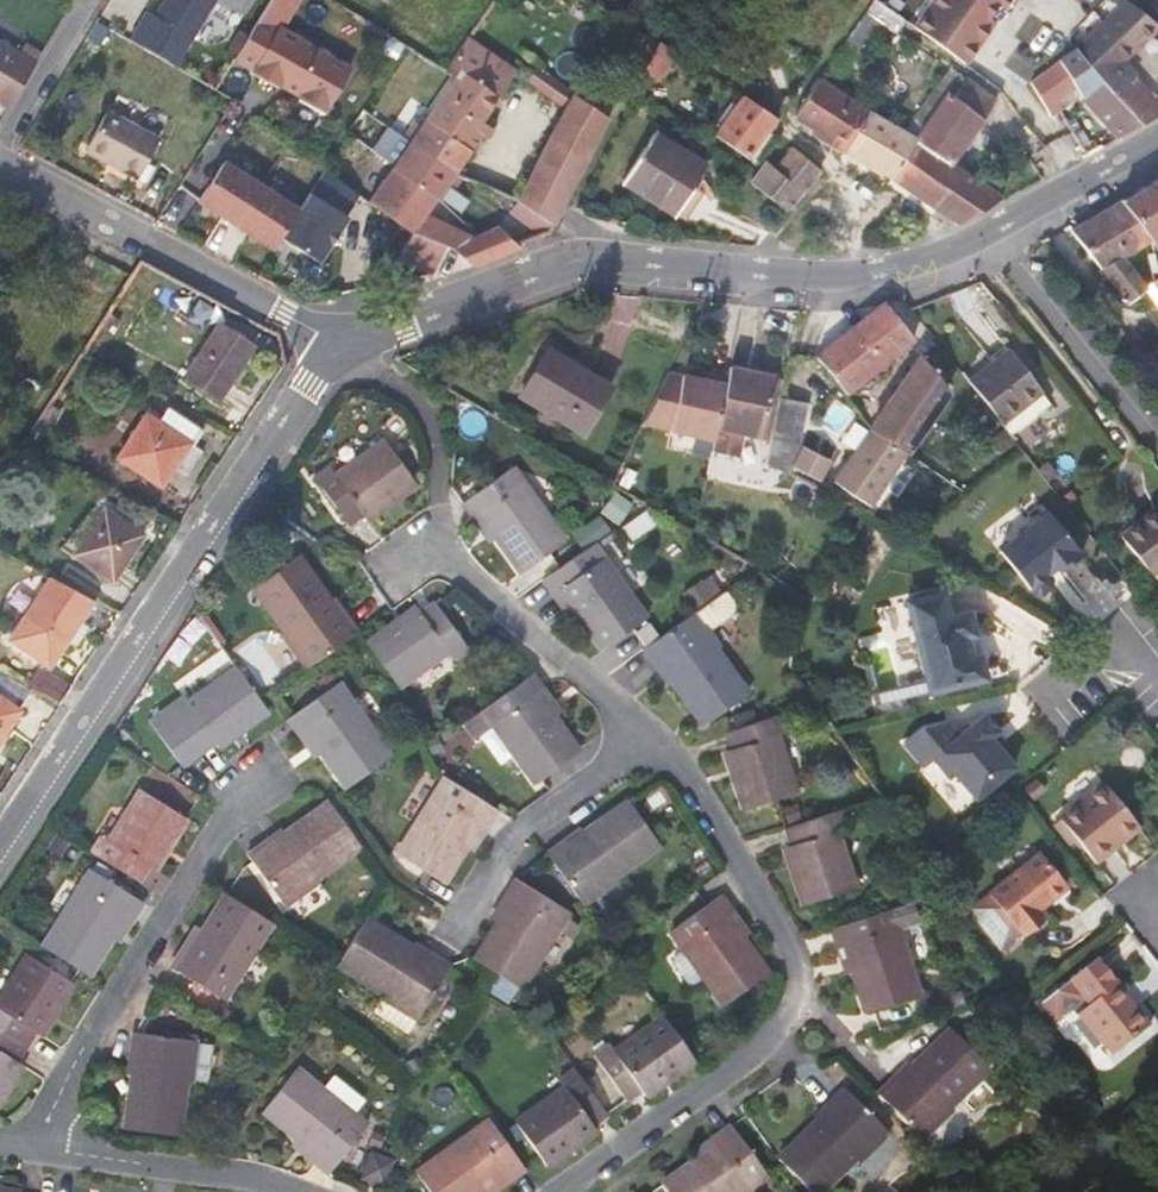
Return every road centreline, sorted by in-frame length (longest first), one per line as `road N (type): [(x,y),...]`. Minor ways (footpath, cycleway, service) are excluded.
road 1 (residential): [(336,337),(565,261),(601,258),(740,277),(849,275),(905,268),(1001,231)]
road 2 (residential): [(0,845),(336,337)]
road 3 (residential): [(574,1191),(765,1044),(796,1006),(783,931),(656,742)]
road 4 (residential): [(27,1149),(230,817),(264,781)]
road 5 (residential): [(336,337),(0,170)]
road 6 (residential): [(656,742),(465,572),(445,544)]
road 7 (residential): [(656,742),(530,821),(508,841),(452,931)]
road 8 (residential): [(1001,231),(1157,441)]
road 9 (residential): [(27,1149),(211,1172),(273,1191)]
road 10 (residential): [(1001,231),(1157,144)]

